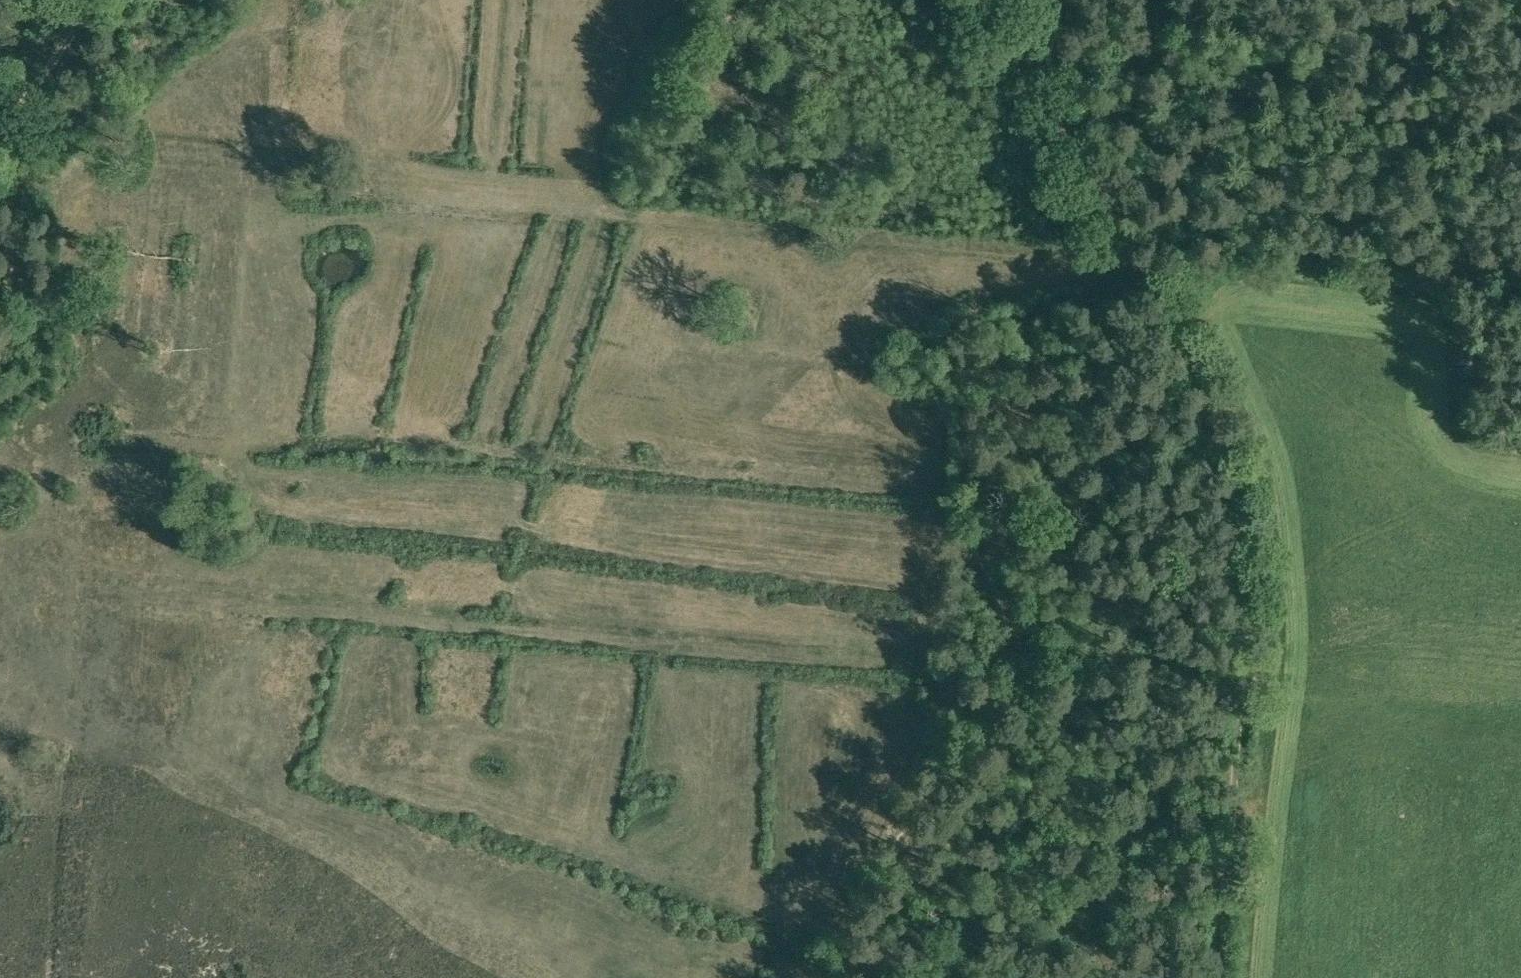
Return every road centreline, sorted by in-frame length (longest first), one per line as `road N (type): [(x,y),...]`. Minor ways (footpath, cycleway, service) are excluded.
road 1 (track): [(1204,977),(1235,537),(1195,385),(1062,100),(1000,0)]
road 2 (track): [(84,0),(0,104)]

